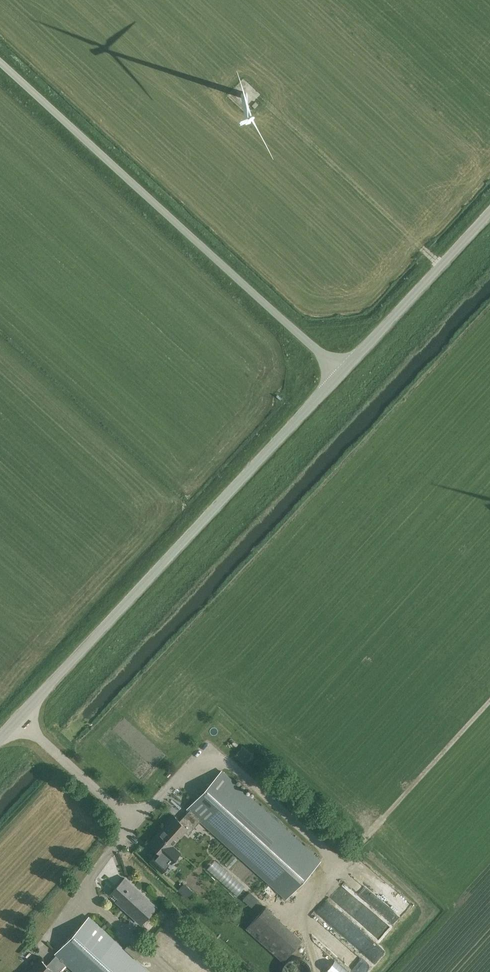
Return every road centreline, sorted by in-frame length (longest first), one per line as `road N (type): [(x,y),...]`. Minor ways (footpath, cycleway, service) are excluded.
road 1 (unclassified): [(21,722),(340,371)]
road 2 (unclassified): [(340,371),(0,62)]
road 3 (track): [(262,100),(442,266)]
road 4 (unclassified): [(340,371),(489,214)]
road 5 (unclassified): [(21,722),(136,824)]

